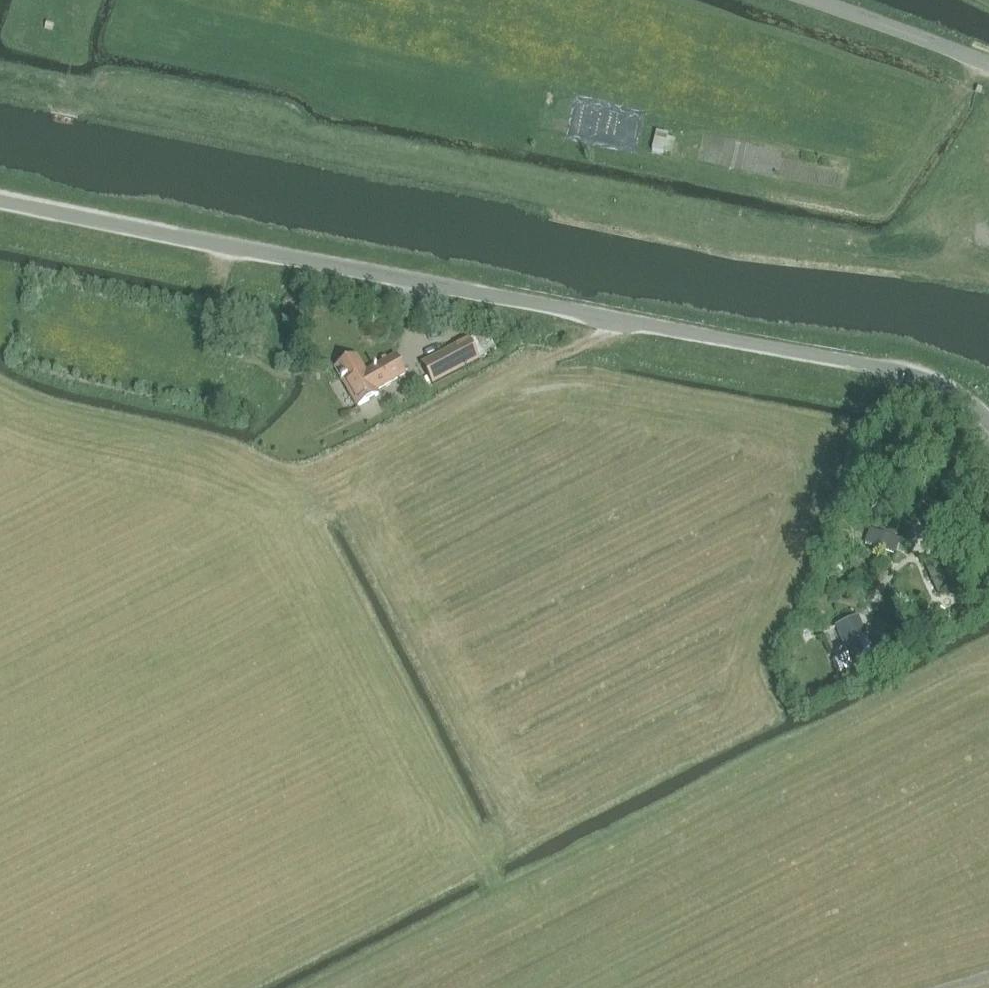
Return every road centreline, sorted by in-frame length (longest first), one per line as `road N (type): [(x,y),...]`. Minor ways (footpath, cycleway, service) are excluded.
road 1 (unclassified): [(988,414),(953,386),(897,365),(0,202)]
road 2 (unclassified): [(988,64),(805,0)]

